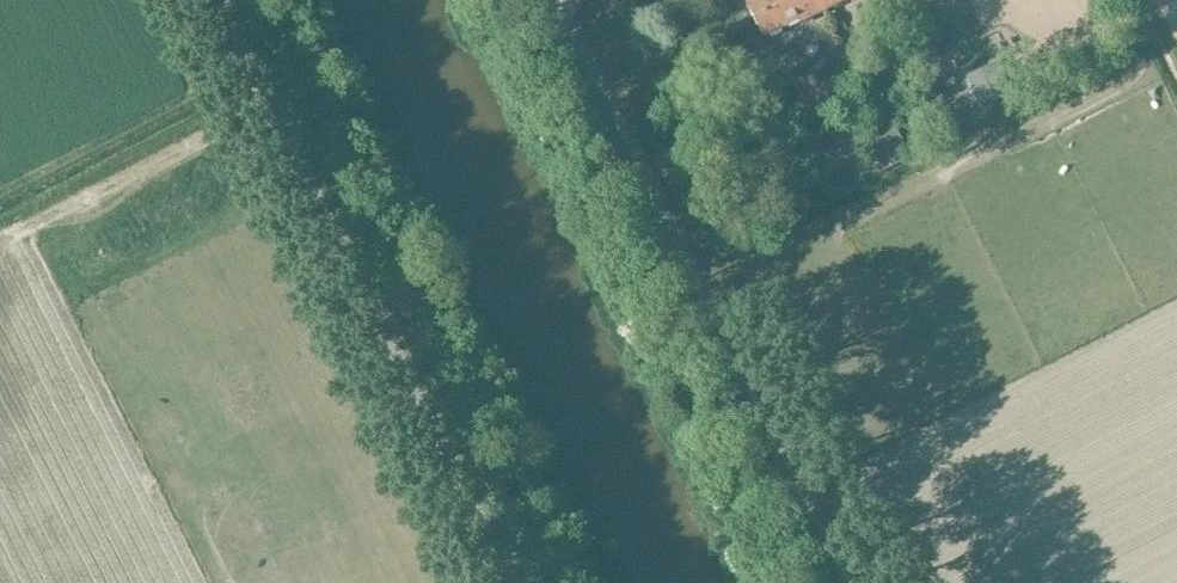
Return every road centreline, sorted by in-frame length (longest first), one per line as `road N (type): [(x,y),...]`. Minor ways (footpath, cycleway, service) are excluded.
road 1 (unclassified): [(852,582),(556,0)]
road 2 (unclassified): [(512,582),(216,0)]

